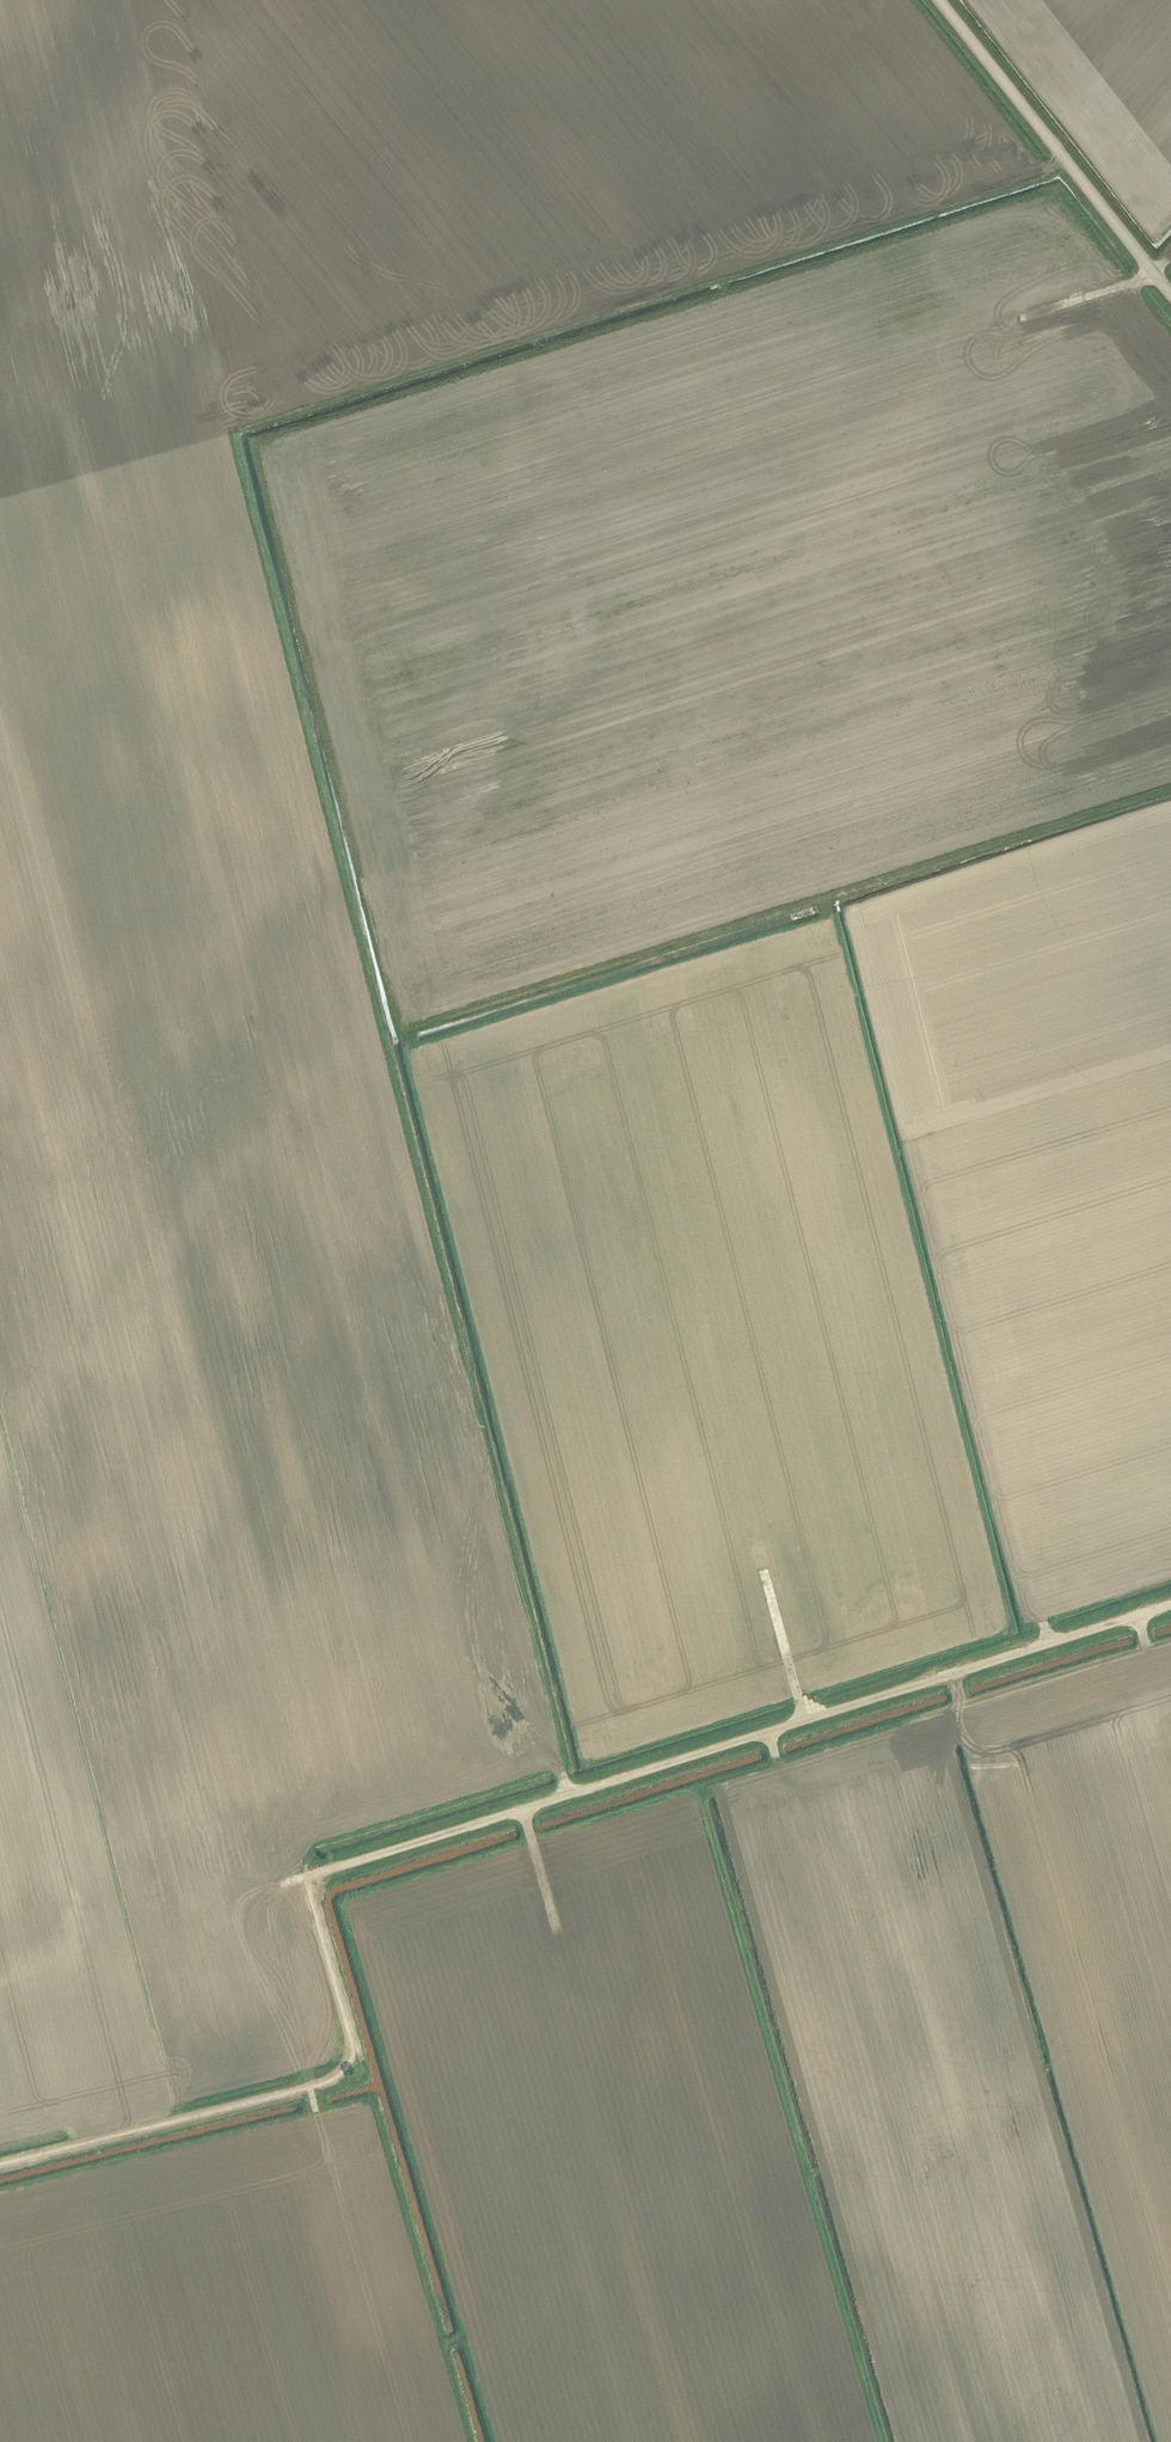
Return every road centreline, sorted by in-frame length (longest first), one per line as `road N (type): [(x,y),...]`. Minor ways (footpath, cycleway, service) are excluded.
road 1 (unclassified): [(1170,1606),(305,1879)]
road 2 (unclassified): [(1170,297),(939,0)]

